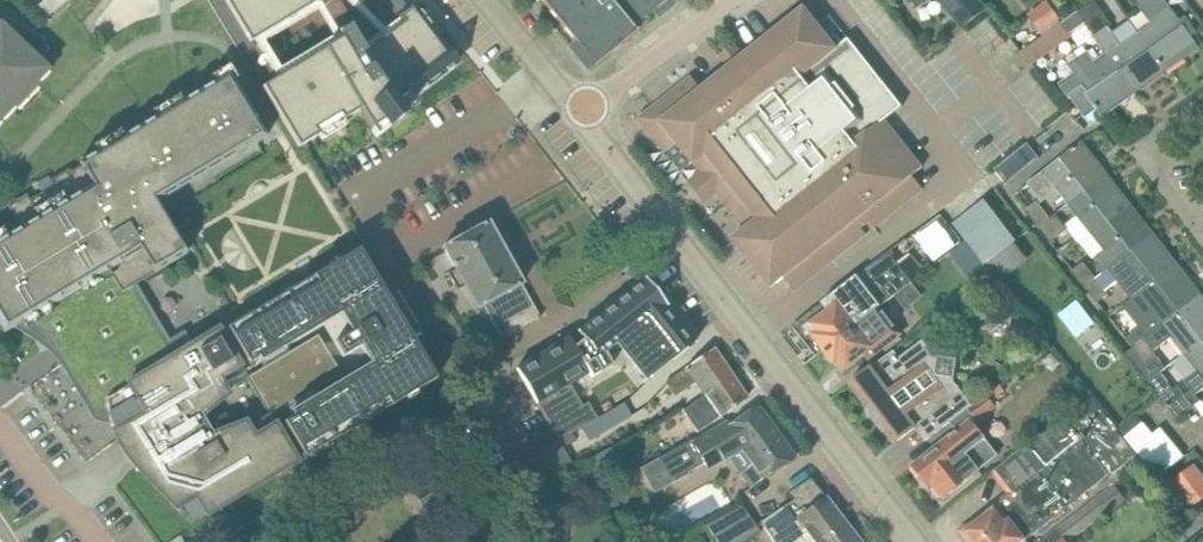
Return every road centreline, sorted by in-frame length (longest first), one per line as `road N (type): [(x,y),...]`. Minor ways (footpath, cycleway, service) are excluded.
road 1 (unclassified): [(908,541),(582,110)]
road 2 (unclassified): [(582,110),(733,0)]
road 3 (residential): [(1202,229),(1149,161),(1146,147),(1152,134),(1202,100)]
road 4 (residential): [(0,423),(99,541)]
road 5 (unclassified): [(582,110),(487,0)]

